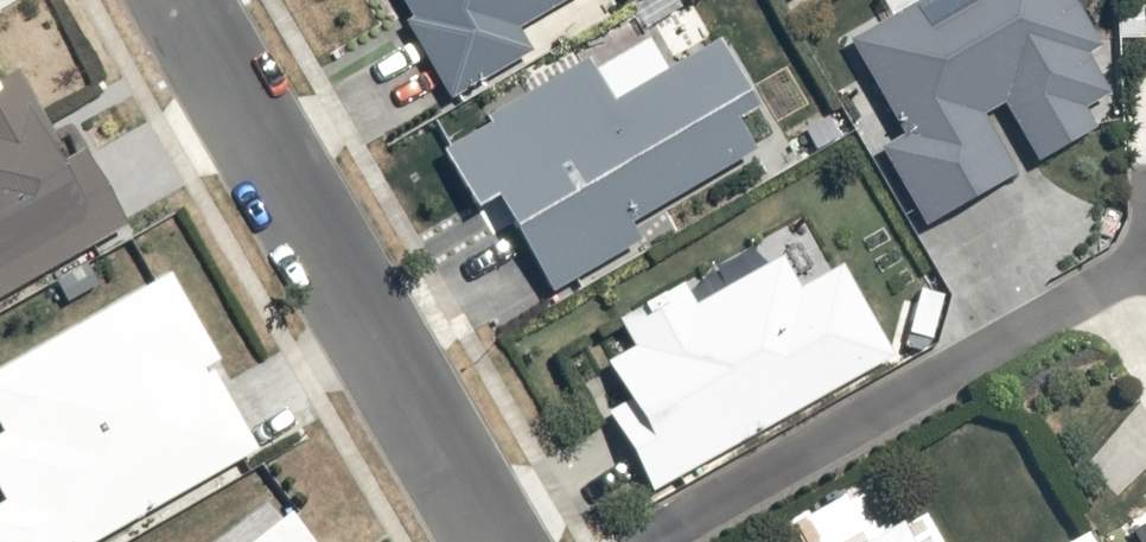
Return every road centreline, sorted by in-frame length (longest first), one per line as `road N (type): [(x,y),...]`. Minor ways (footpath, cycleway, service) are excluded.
road 1 (residential): [(185,0),(497,541)]

